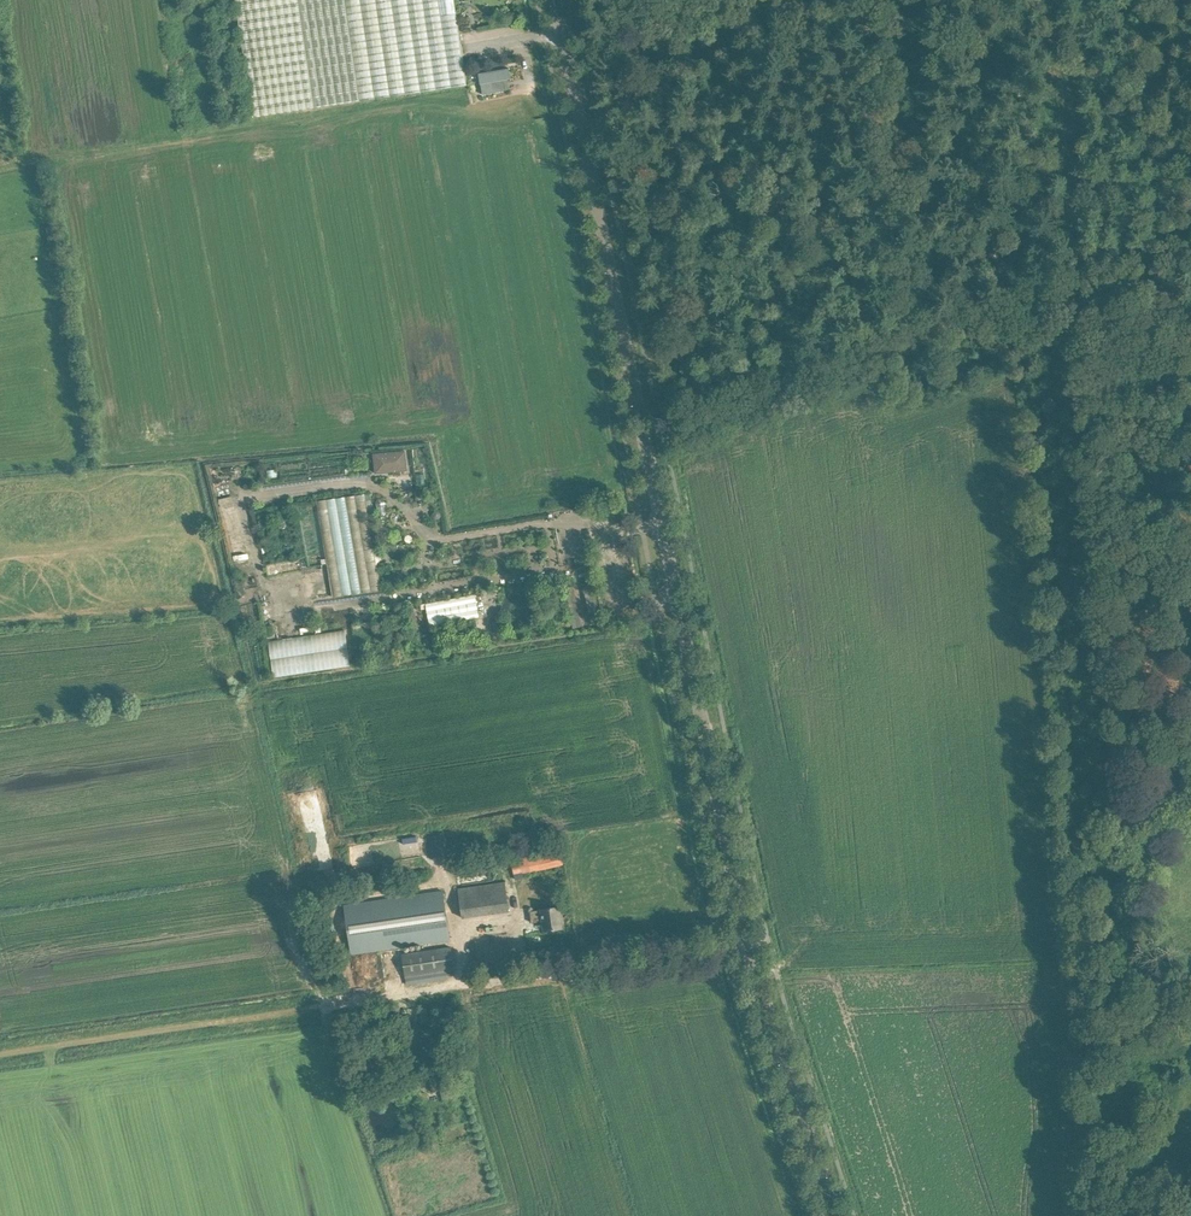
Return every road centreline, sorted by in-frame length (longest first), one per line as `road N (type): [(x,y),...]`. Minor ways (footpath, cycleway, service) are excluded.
road 1 (tertiary): [(835,1215),(749,943),(556,0)]

